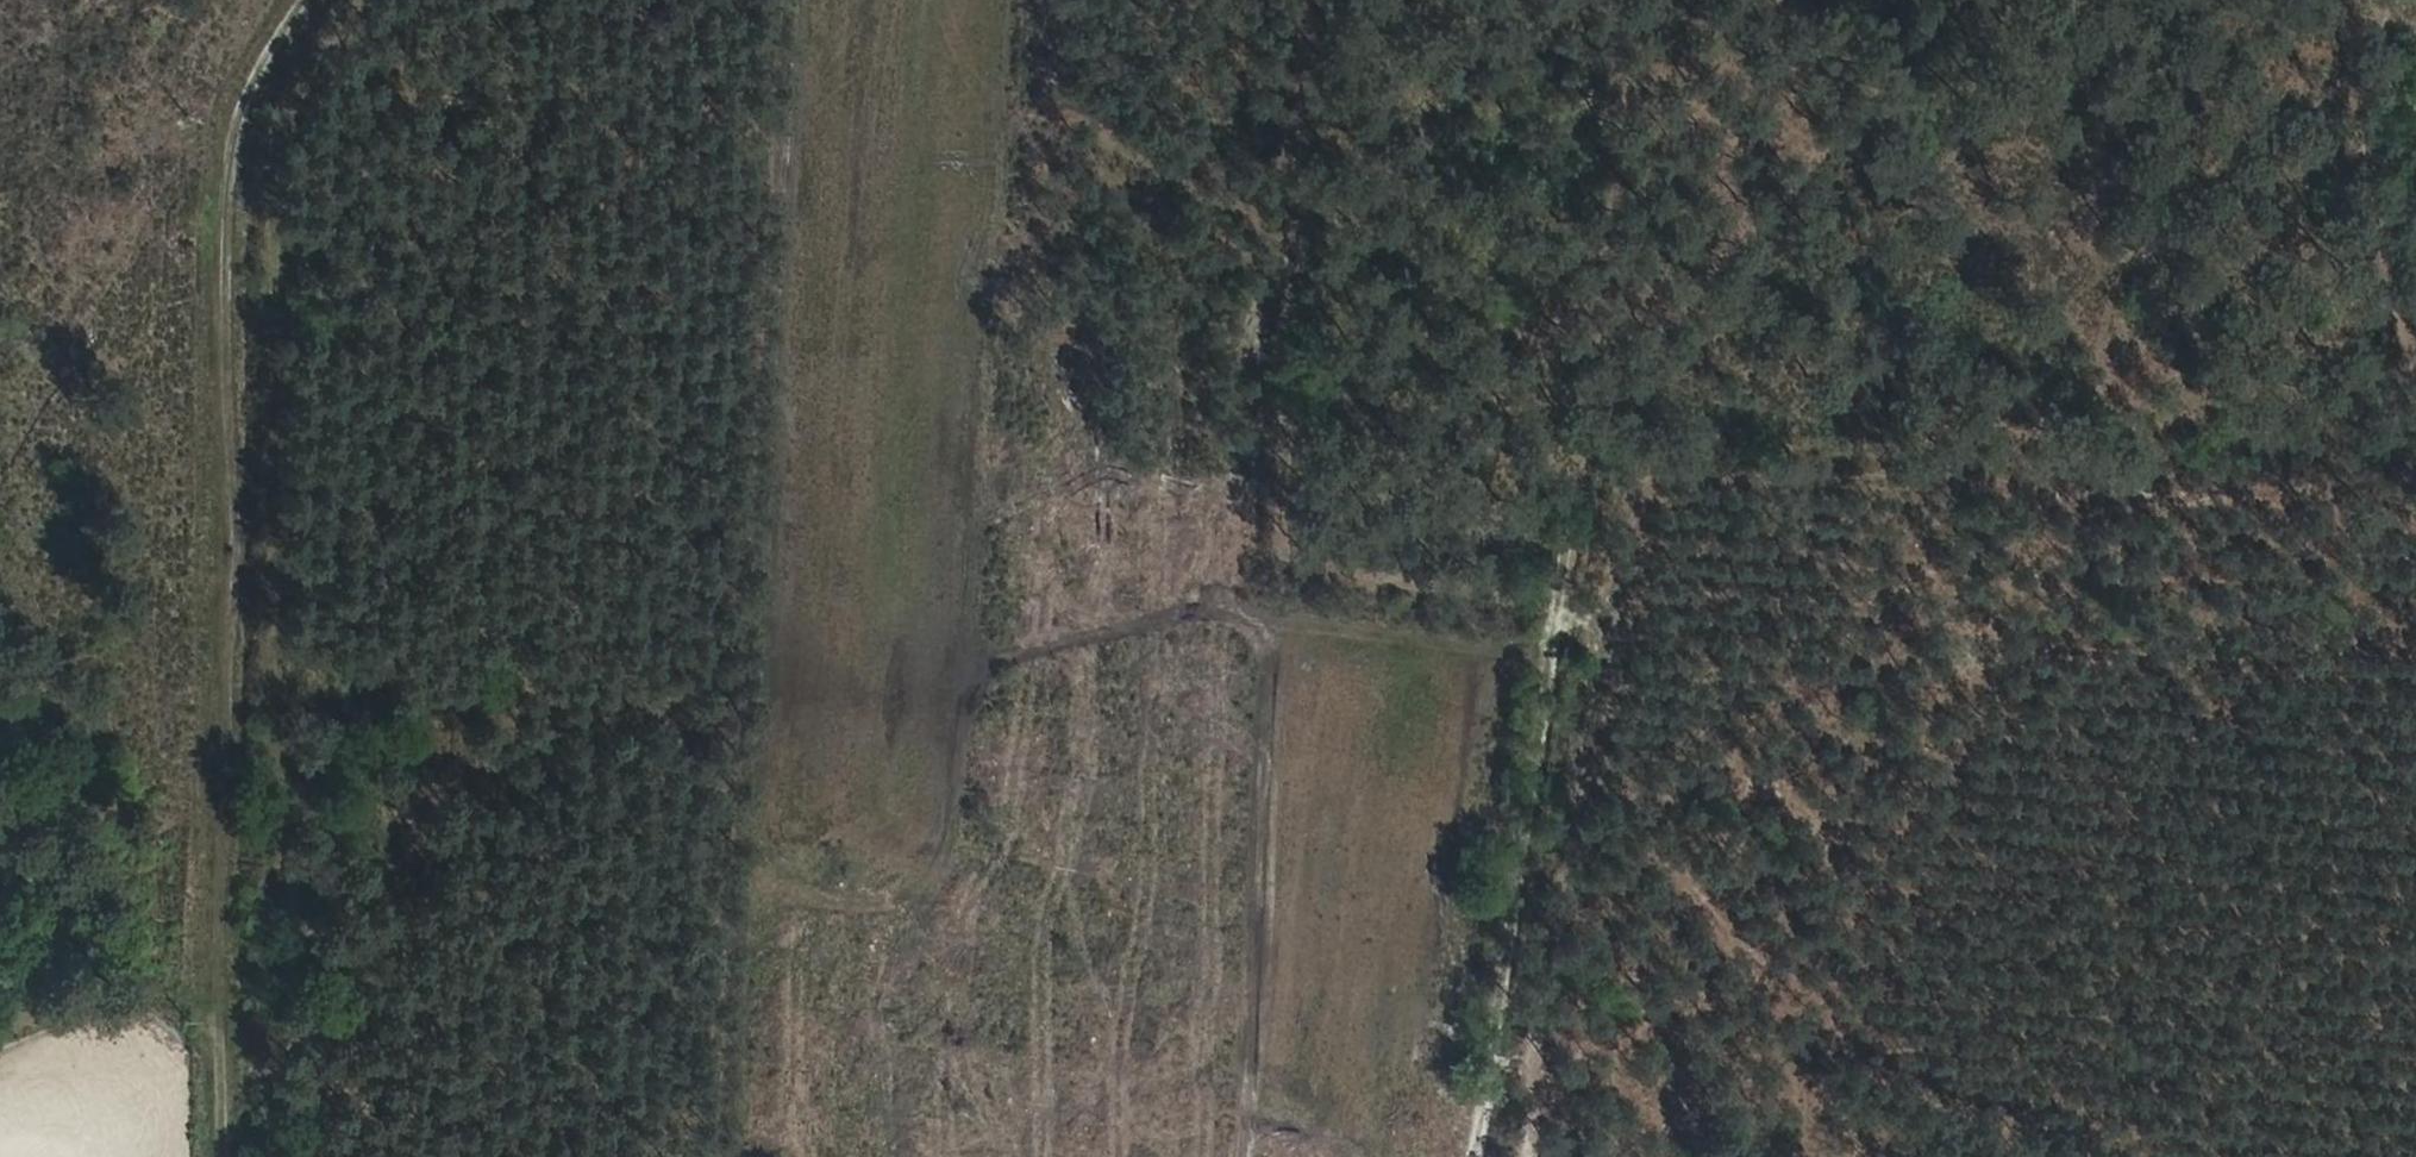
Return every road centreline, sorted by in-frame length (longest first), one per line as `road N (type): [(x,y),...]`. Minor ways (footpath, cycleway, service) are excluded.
road 1 (track): [(214,1156),(232,177),(251,103),(296,0)]
road 2 (track): [(789,0),(735,1156)]

